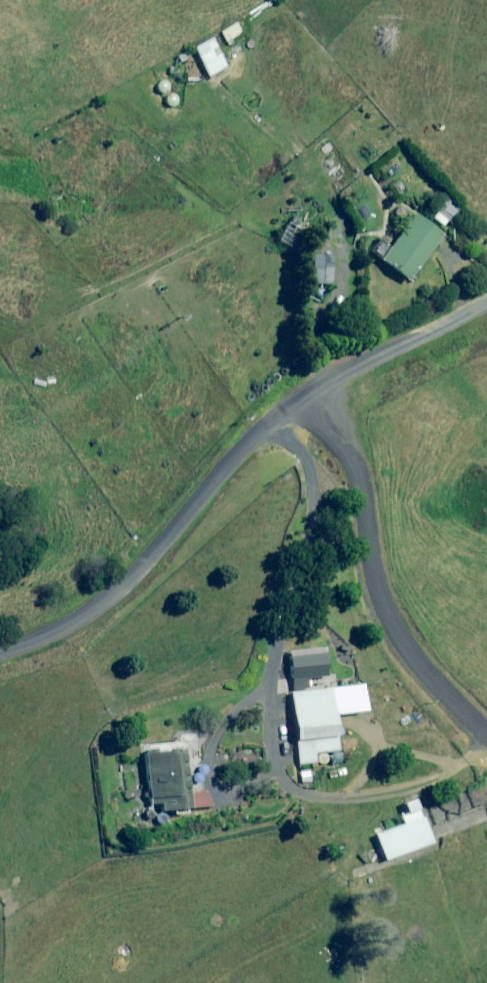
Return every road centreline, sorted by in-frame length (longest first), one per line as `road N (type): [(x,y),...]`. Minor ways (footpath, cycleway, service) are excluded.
road 1 (unclassified): [(0,657),(77,628),(124,592),(264,427),(297,399)]
road 2 (unclassified): [(297,399),(344,454),(365,496),(391,616),(422,673),(486,735)]
road 3 (unclassified): [(297,399),(486,306)]

